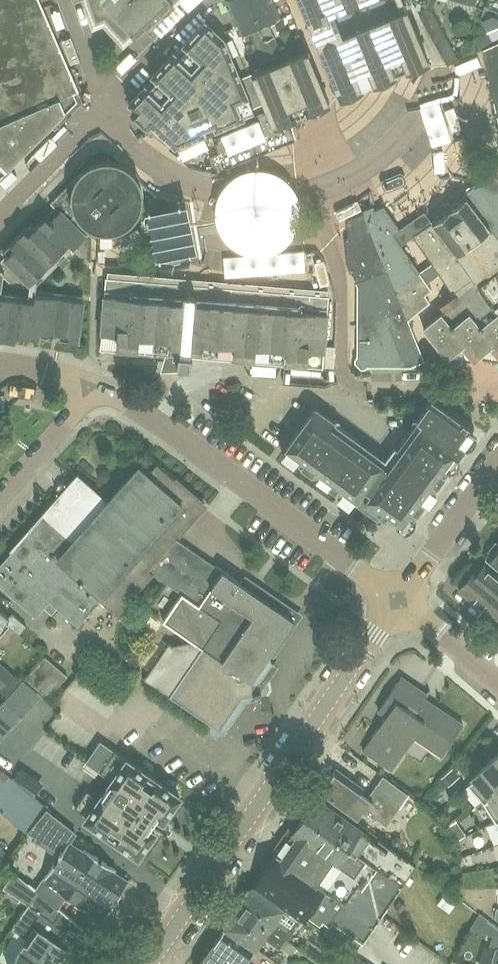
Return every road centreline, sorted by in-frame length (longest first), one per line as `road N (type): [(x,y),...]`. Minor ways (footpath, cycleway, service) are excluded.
road 1 (tertiary): [(151,963),(396,602)]
road 2 (unclassified): [(93,385),(192,447),(396,602)]
road 3 (residential): [(497,390),(348,383),(340,282),(311,193)]
road 4 (residential): [(311,193),(241,198),(185,182),(134,147),(102,109)]
road 5 (residential): [(311,193),(393,147),(440,68)]
road 6 (tertiary): [(396,602),(497,464)]
road 7 (residential): [(207,0),(102,109)]
road 8 (residential): [(0,500),(93,385)]
road 9 (residential): [(0,214),(102,109)]
road 10 (residential): [(497,684),(396,602)]

